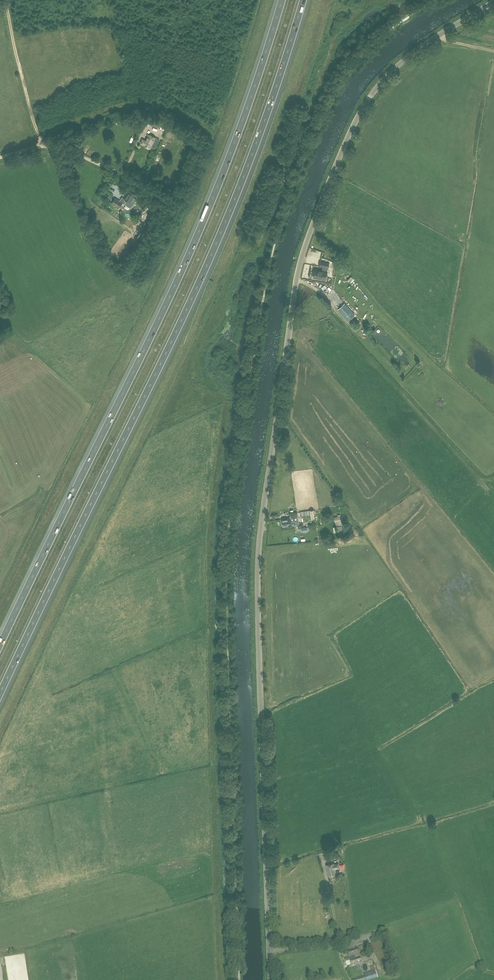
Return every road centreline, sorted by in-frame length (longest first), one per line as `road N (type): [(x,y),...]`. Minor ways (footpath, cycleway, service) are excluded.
road 1 (tertiary): [(270,979),(258,566),(298,269),(342,151),(376,88),(416,50),(493,1)]
road 2 (motorway): [(0,696),(214,251),(304,0)]
road 3 (motorway): [(281,0),(194,242),(0,645)]
road 4 (track): [(0,157),(57,147),(175,203),(178,215),(150,278)]

